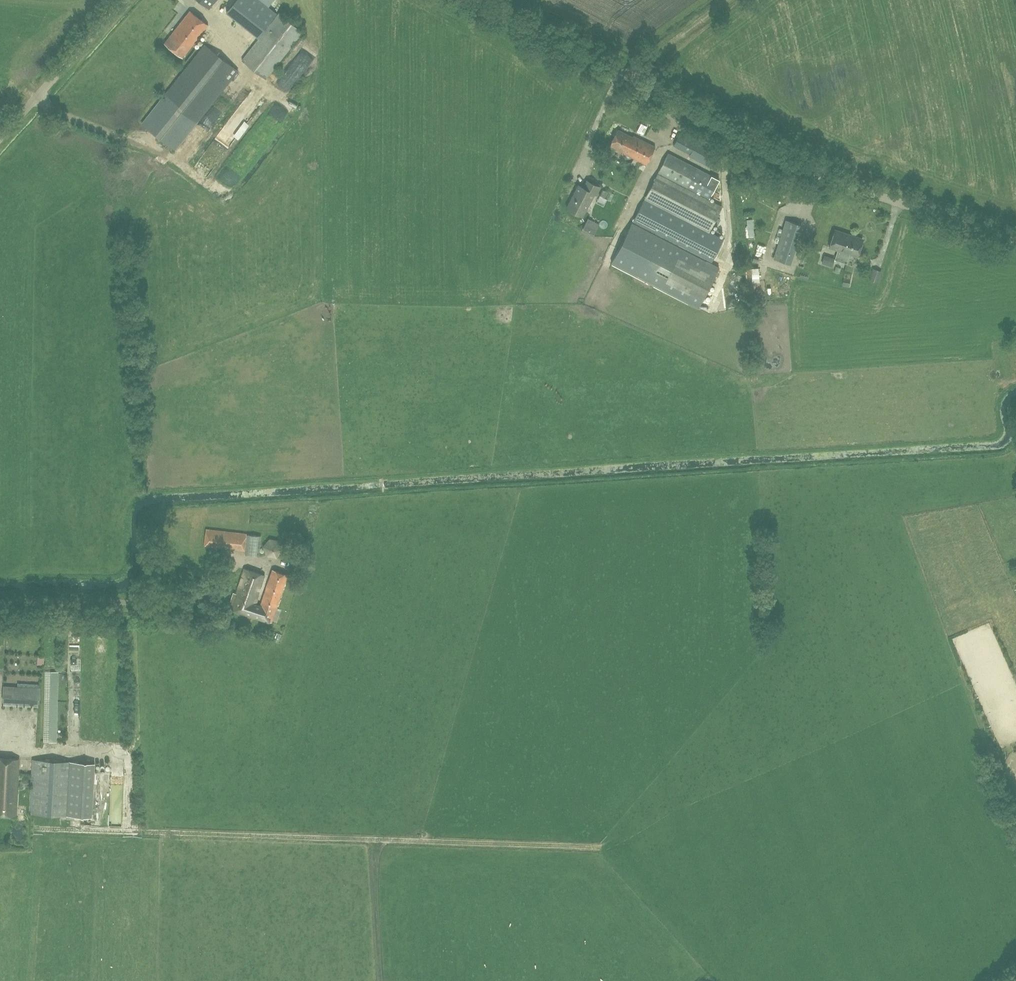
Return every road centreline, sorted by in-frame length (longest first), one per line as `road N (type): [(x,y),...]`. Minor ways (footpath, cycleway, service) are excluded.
road 1 (unclassified): [(1015,240),(820,174),(479,0)]
road 2 (unclassified): [(0,139),(124,0)]
road 3 (track): [(731,0),(631,78)]

